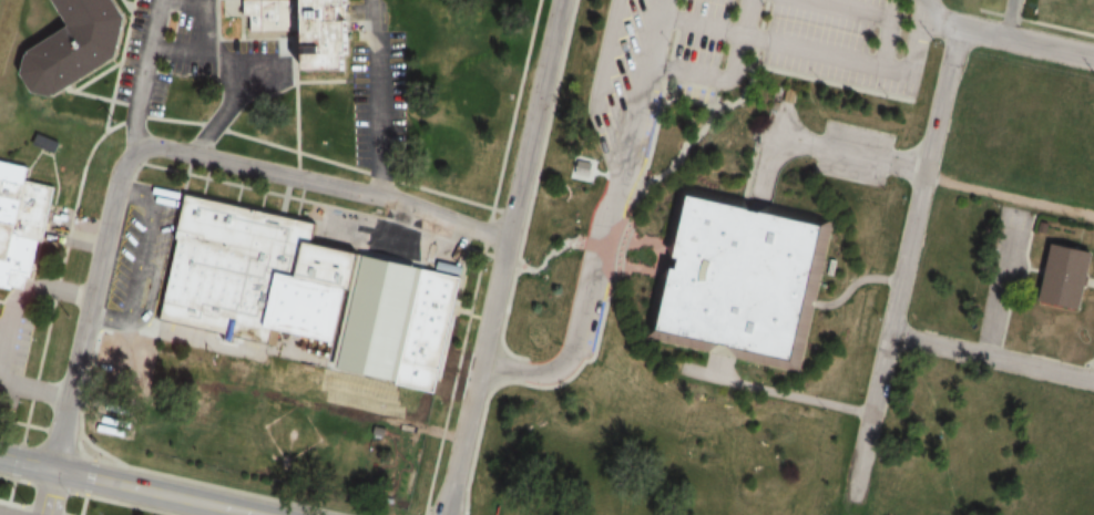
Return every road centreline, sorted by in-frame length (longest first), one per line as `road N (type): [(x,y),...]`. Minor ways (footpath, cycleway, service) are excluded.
road 1 (residential): [(444,514),(560,0)]
road 2 (residential): [(851,495),(959,27)]
road 3 (residential): [(505,239),(391,198),(139,147)]
road 4 (residential): [(52,470),(120,172),(139,147)]
road 5 (residential): [(257,514),(0,458)]
road 6 (residential): [(1093,381),(889,334)]
road 7 (residential): [(1093,58),(924,19)]

